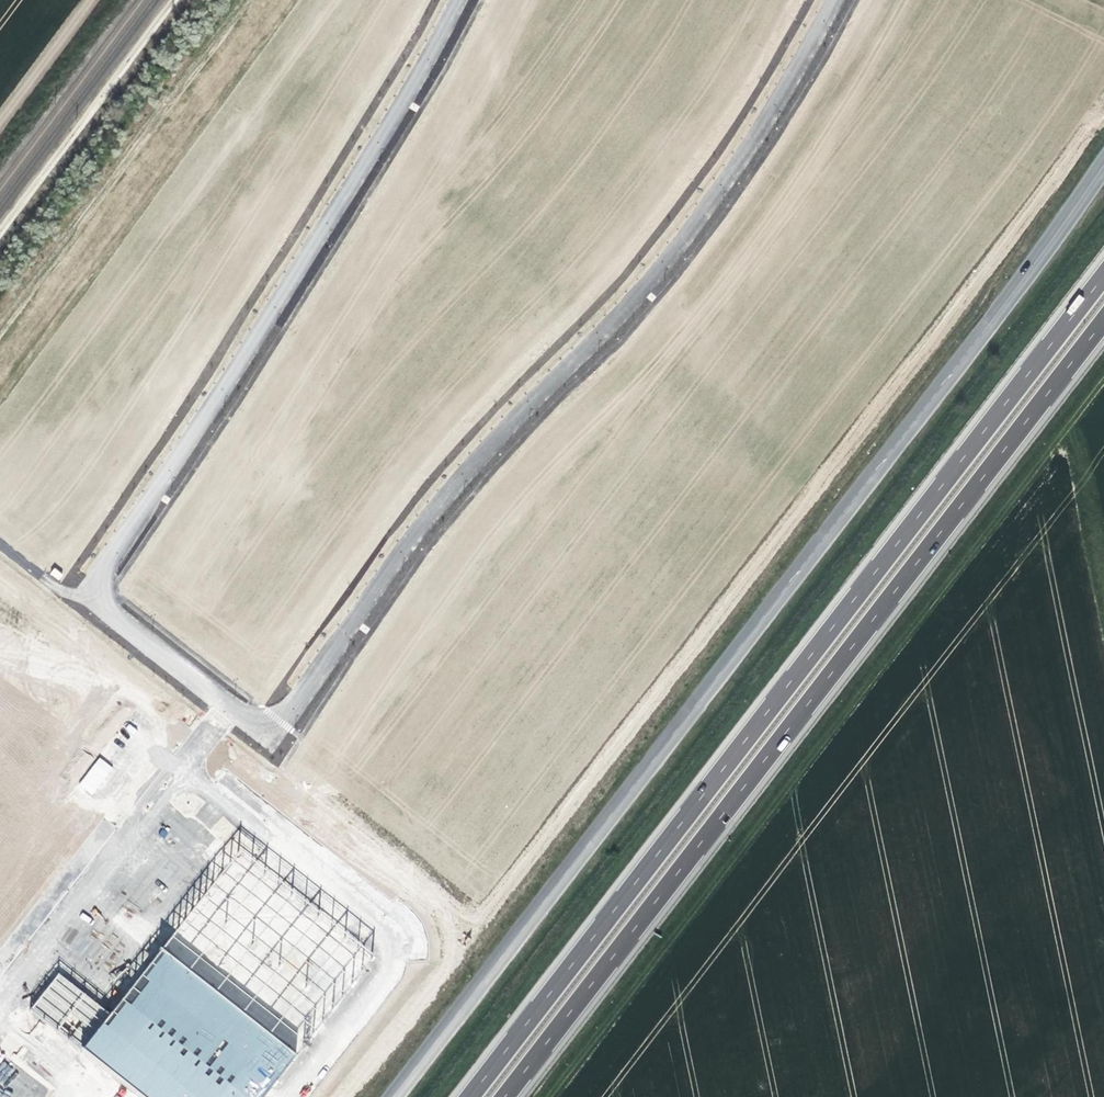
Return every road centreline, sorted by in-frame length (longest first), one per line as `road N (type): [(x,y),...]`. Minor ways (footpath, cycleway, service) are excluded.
road 1 (unclassified): [(457,0),(408,94),(98,577),(103,612),(252,722),(284,719),(301,705),(409,539),(674,252),(831,0)]
road 2 (secondary): [(1103,165),(974,345),(391,1096)]
road 3 (motorway): [(1103,272),(466,1096)]
road 4 (motorway): [(505,1096),(1103,323)]
road 5 (track): [(794,773),(1103,383)]
road 6 (track): [(0,121),(90,0)]

